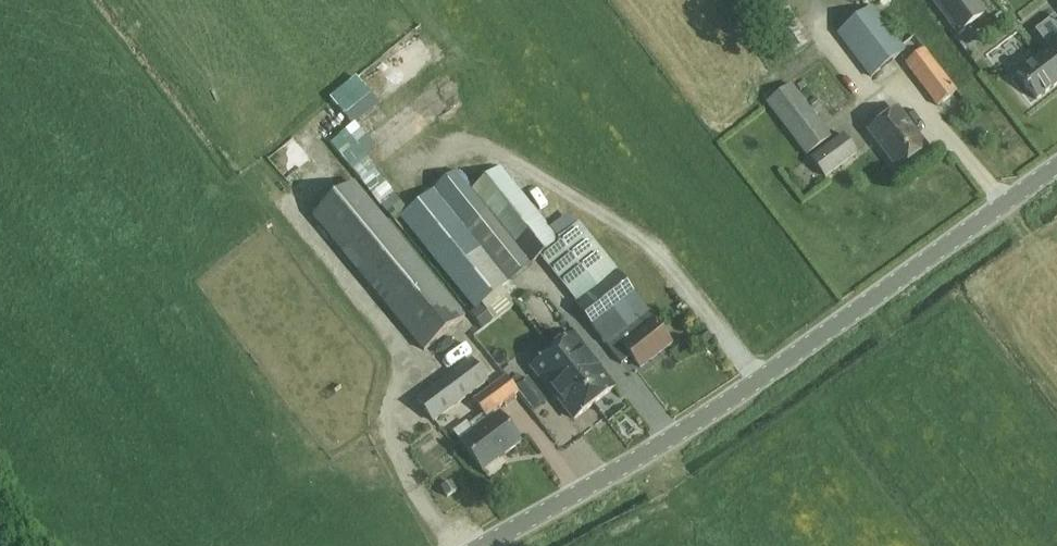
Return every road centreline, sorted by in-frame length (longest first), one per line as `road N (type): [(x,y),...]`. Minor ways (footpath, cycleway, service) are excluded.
road 1 (unclassified): [(473,545),(742,387),(1056,165)]

